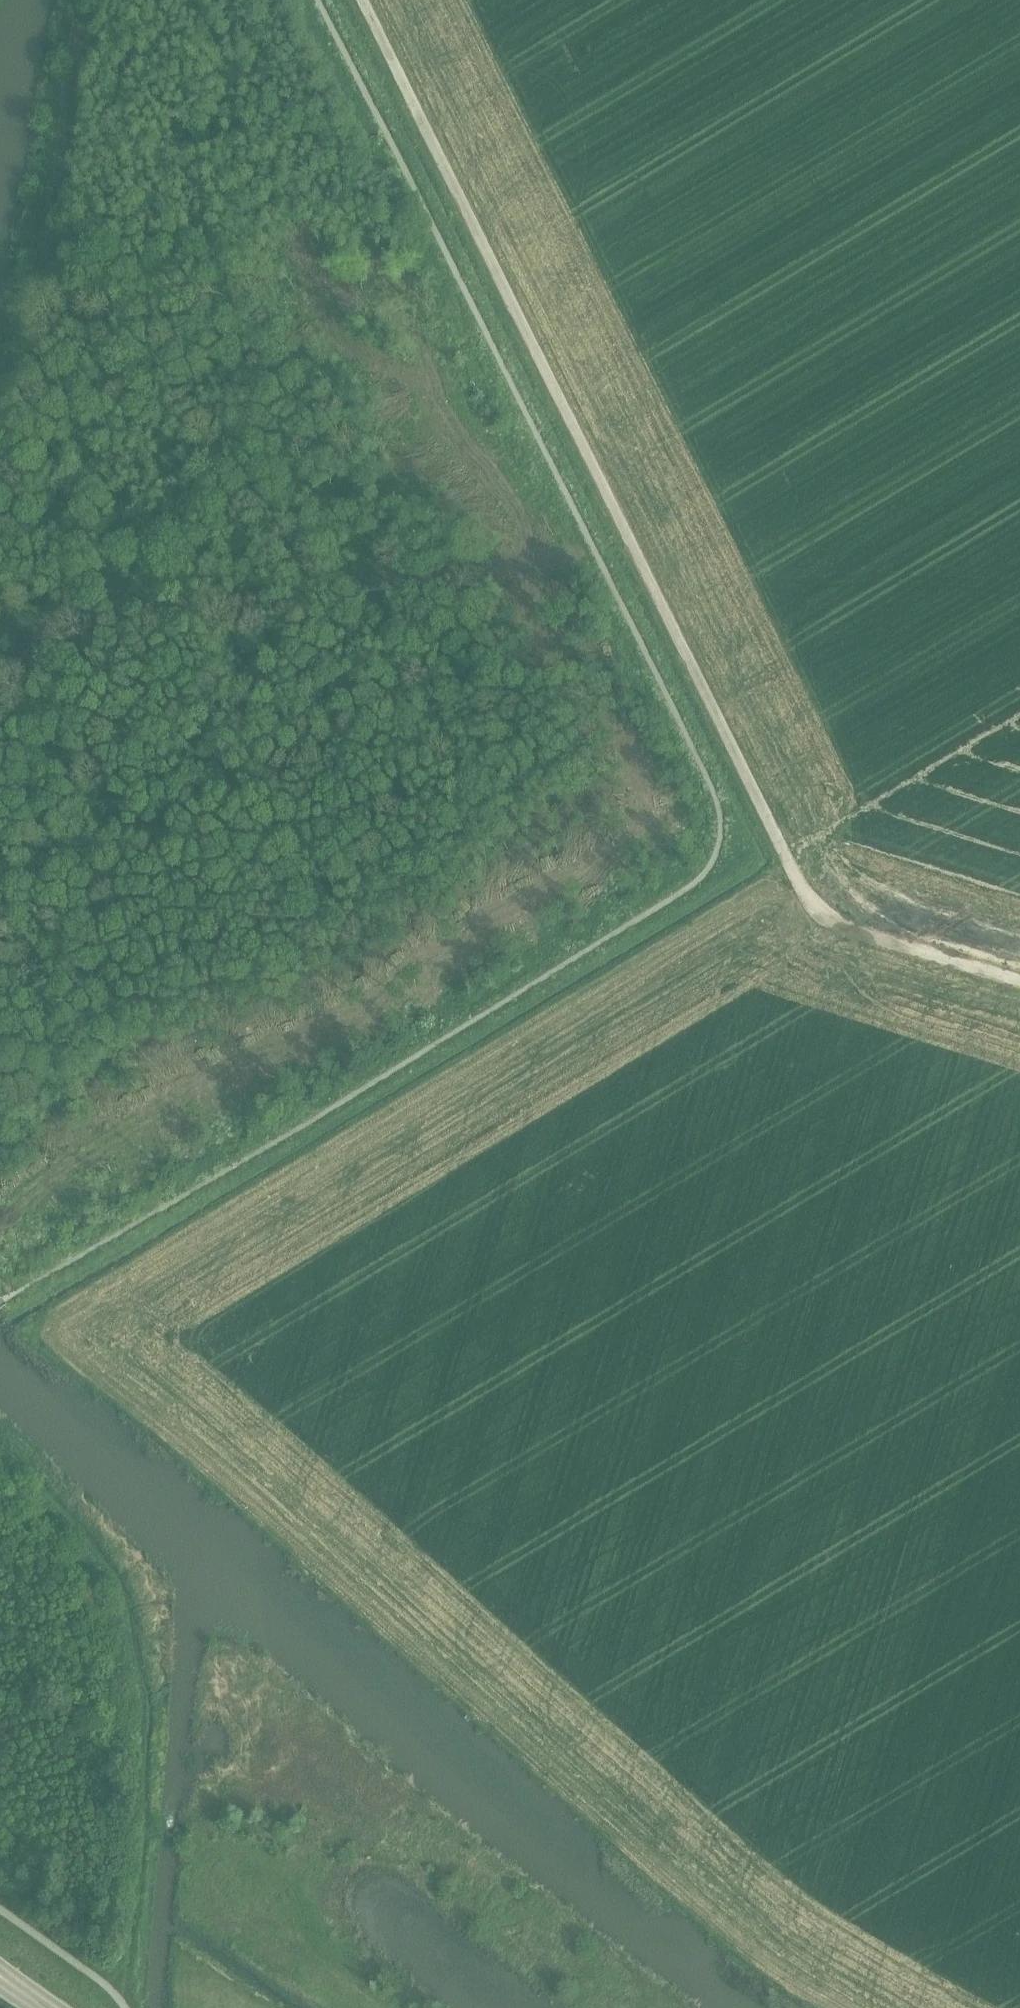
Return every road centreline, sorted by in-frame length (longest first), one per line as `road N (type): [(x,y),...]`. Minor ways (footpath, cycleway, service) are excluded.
road 1 (track): [(359,0),(824,925),(1019,984)]
road 2 (track): [(0,1209),(602,830)]

